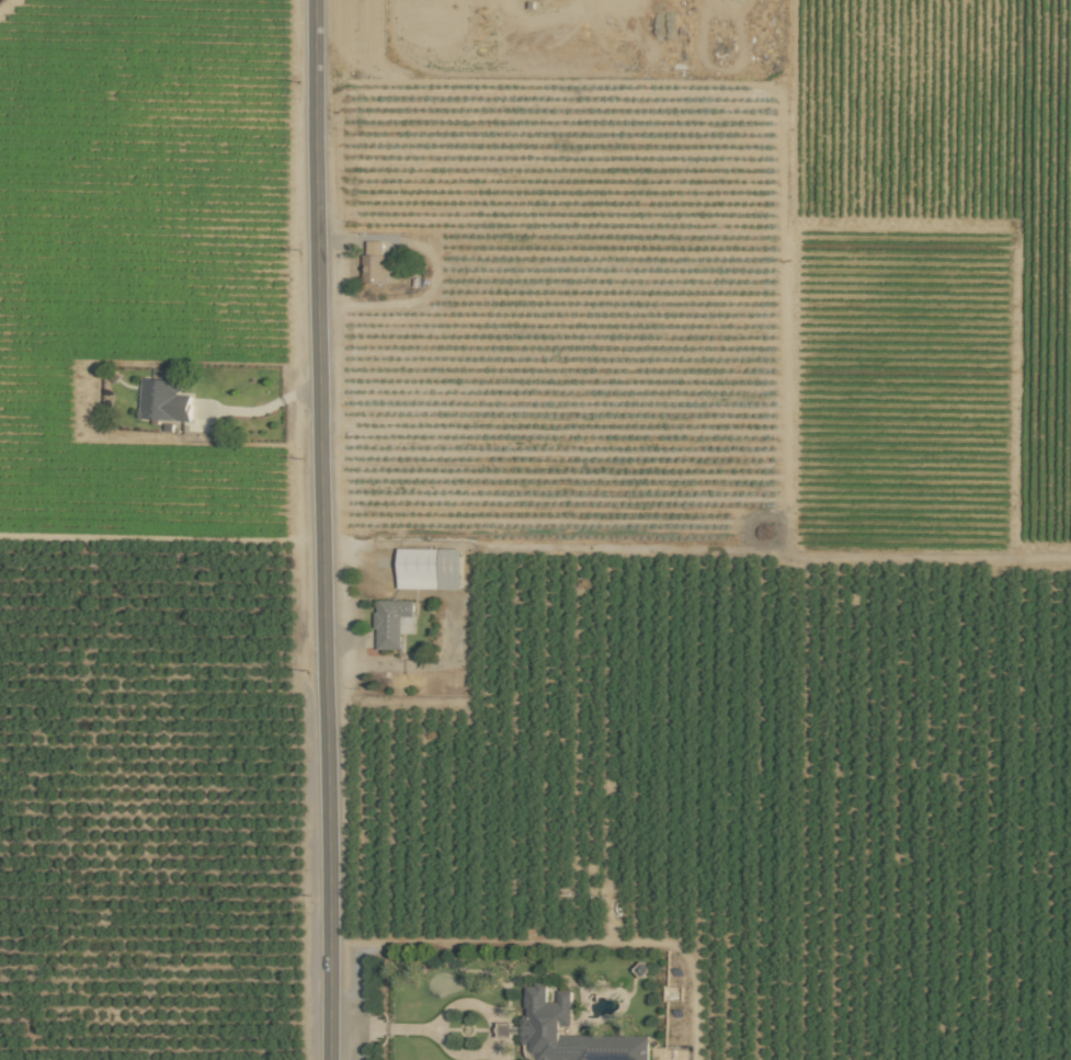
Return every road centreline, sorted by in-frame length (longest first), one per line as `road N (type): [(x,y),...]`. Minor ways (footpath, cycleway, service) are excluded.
road 1 (tertiary): [(316,0),(329,1059)]

